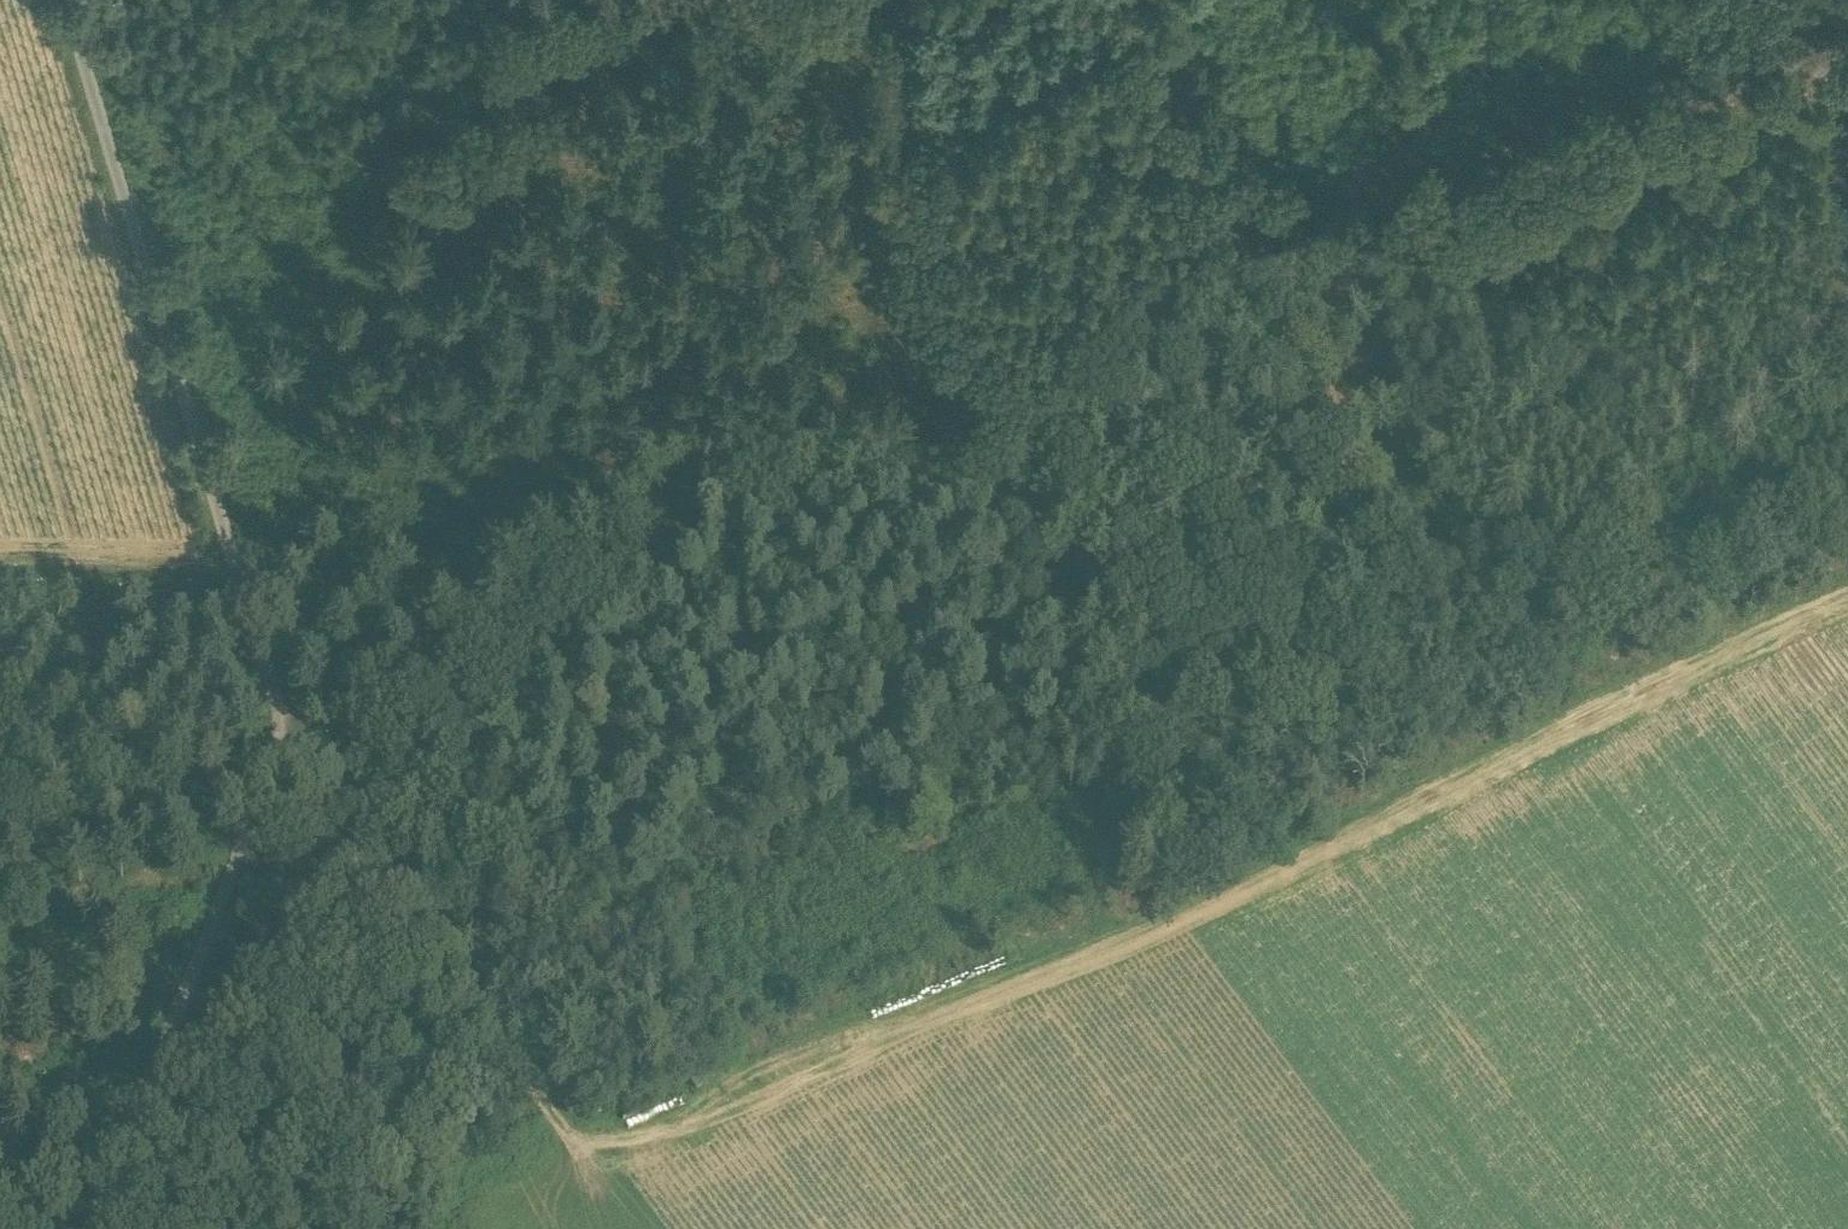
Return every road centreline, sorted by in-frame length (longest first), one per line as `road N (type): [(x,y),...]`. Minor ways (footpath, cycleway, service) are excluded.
road 1 (track): [(283,740),(838,449),(1466,179),(1847,41)]
road 2 (track): [(66,0),(283,694),(283,740),(226,912),(97,1228)]
road 3 (track): [(1822,50),(1847,219)]

